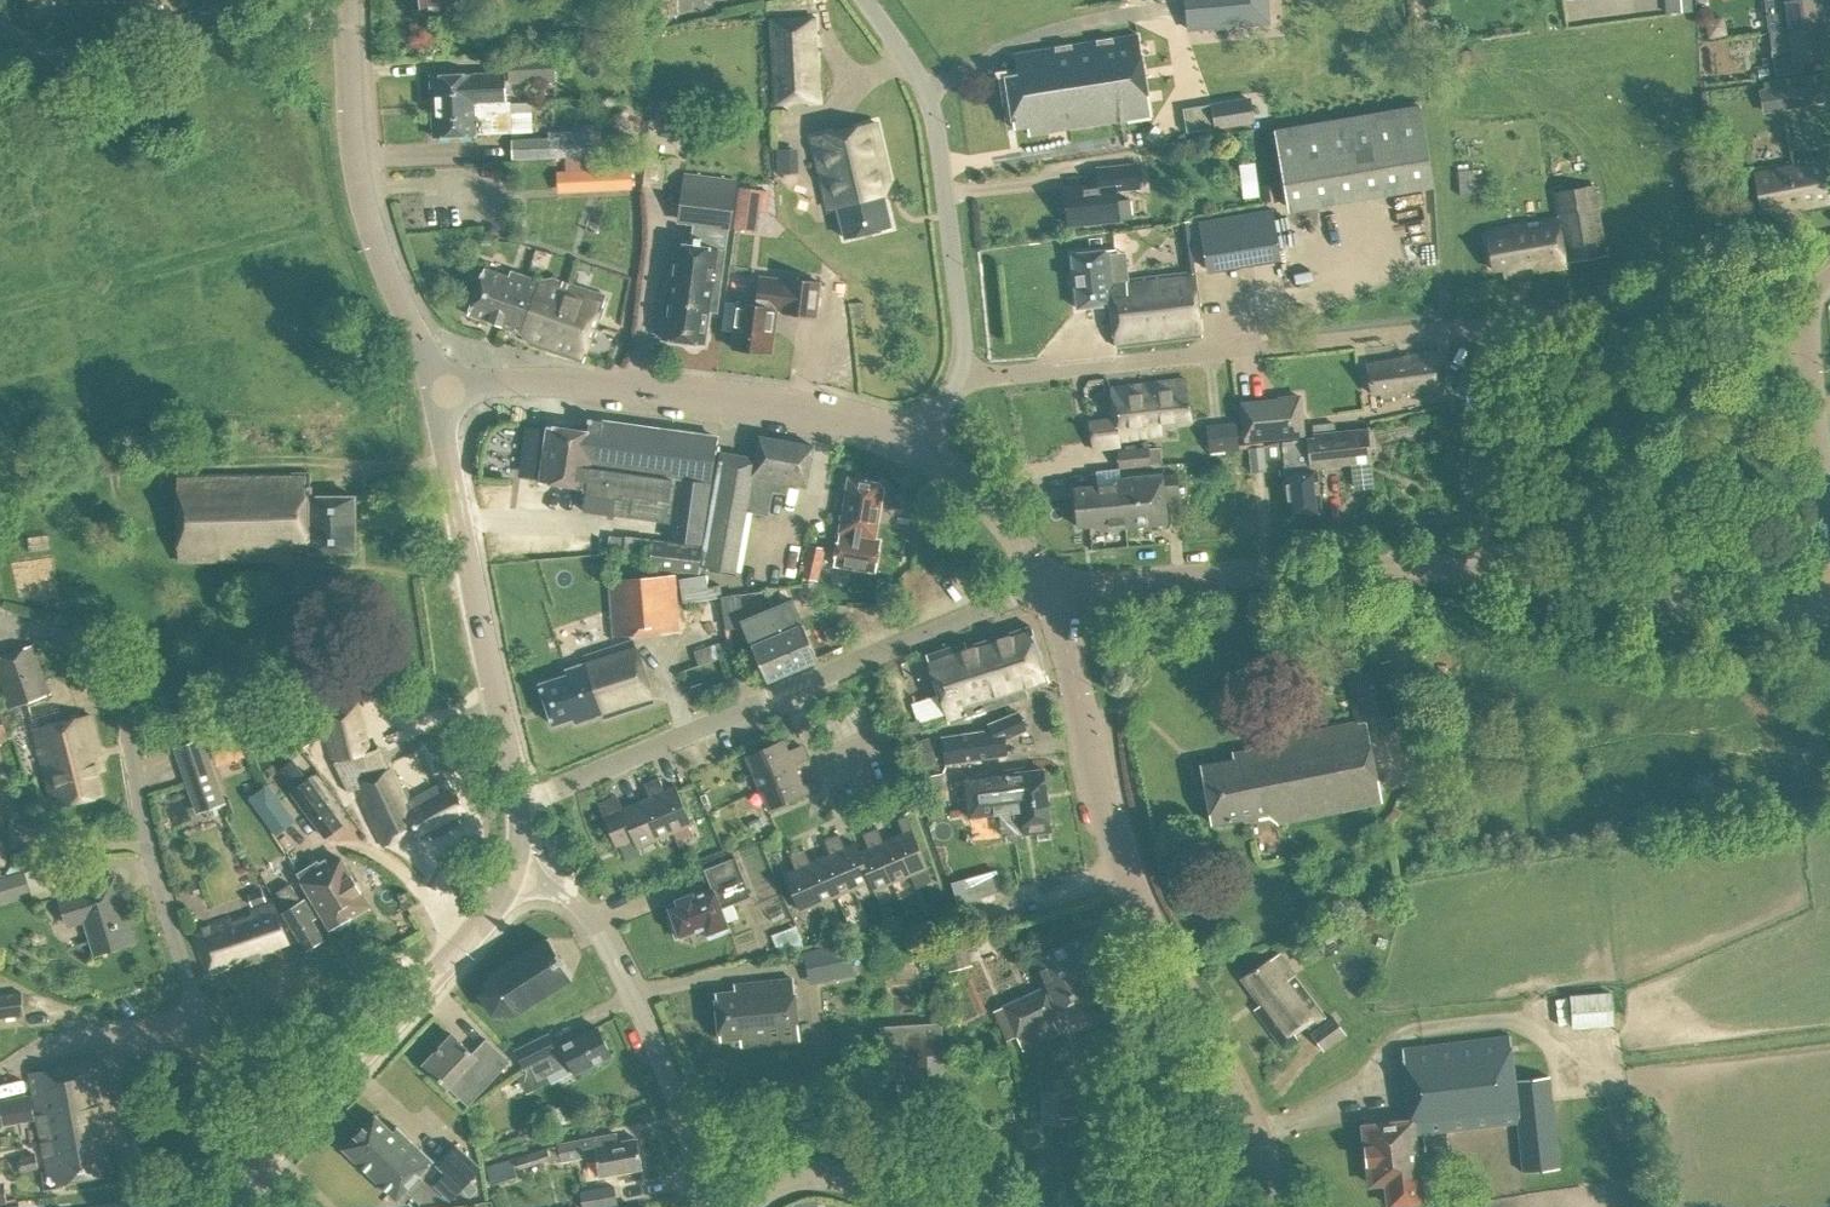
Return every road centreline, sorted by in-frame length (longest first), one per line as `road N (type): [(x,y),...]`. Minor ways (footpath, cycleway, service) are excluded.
road 1 (tertiary): [(1829,614),(1743,611),(1411,565),(1049,587)]
road 2 (unclassified): [(1284,1206),(1213,1040),(1135,911),(1049,587)]
road 3 (residential): [(262,1161),(243,1137),(157,879),(114,674),(90,650),(0,614)]
road 4 (residential): [(524,801),(1049,587)]
road 5 (tertiary): [(916,447),(834,414),(633,387),(516,383),(436,392)]
road 6 (tertiary): [(524,801),(436,392)]
road 7 (tertiary): [(436,392),(357,185),(343,0)]
road 8 (residential): [(959,374),(963,341),(940,141),(916,75),(865,0)]
road 9 (tertiary): [(262,1161),(517,877)]
road 10 (residential): [(684,1112),(591,923),(571,899),(517,877)]
road 11 (residential): [(1829,557),(1809,351),(1814,299),(1829,283)]
road 12 (tertiary): [(1049,587),(996,507),(916,447)]
road 13 (track): [(220,10),(300,84),(346,74)]
road 14 (residential): [(810,1175),(684,1112)]

